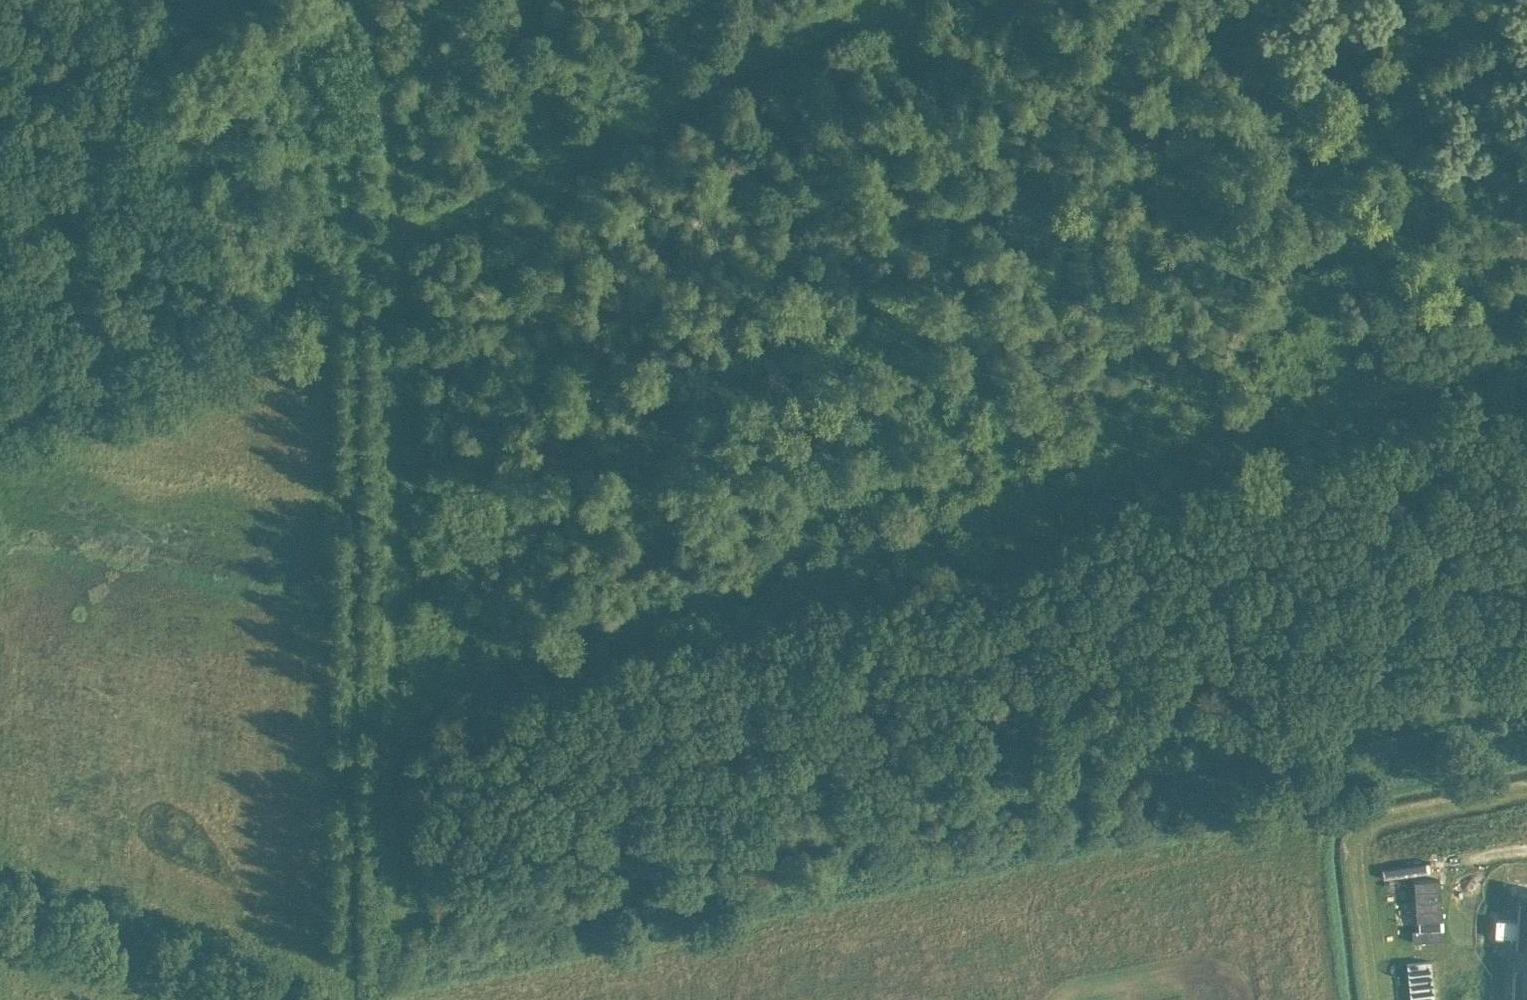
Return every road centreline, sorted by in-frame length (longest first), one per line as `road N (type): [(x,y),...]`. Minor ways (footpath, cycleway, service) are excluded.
road 1 (track): [(345,999),(356,292)]

